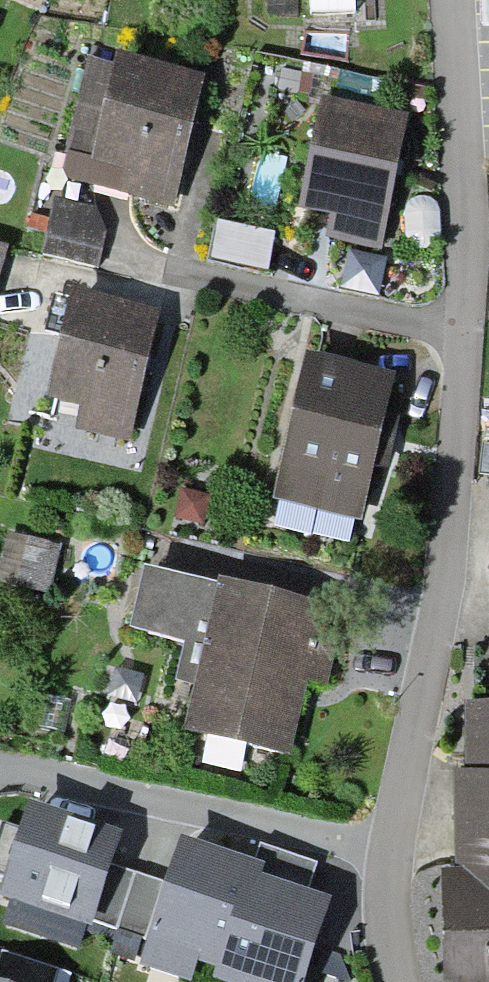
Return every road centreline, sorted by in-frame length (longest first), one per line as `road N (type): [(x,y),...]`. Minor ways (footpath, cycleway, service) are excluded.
road 1 (residential): [(450,0),(466,325),(447,585),(393,847),(399,981)]

